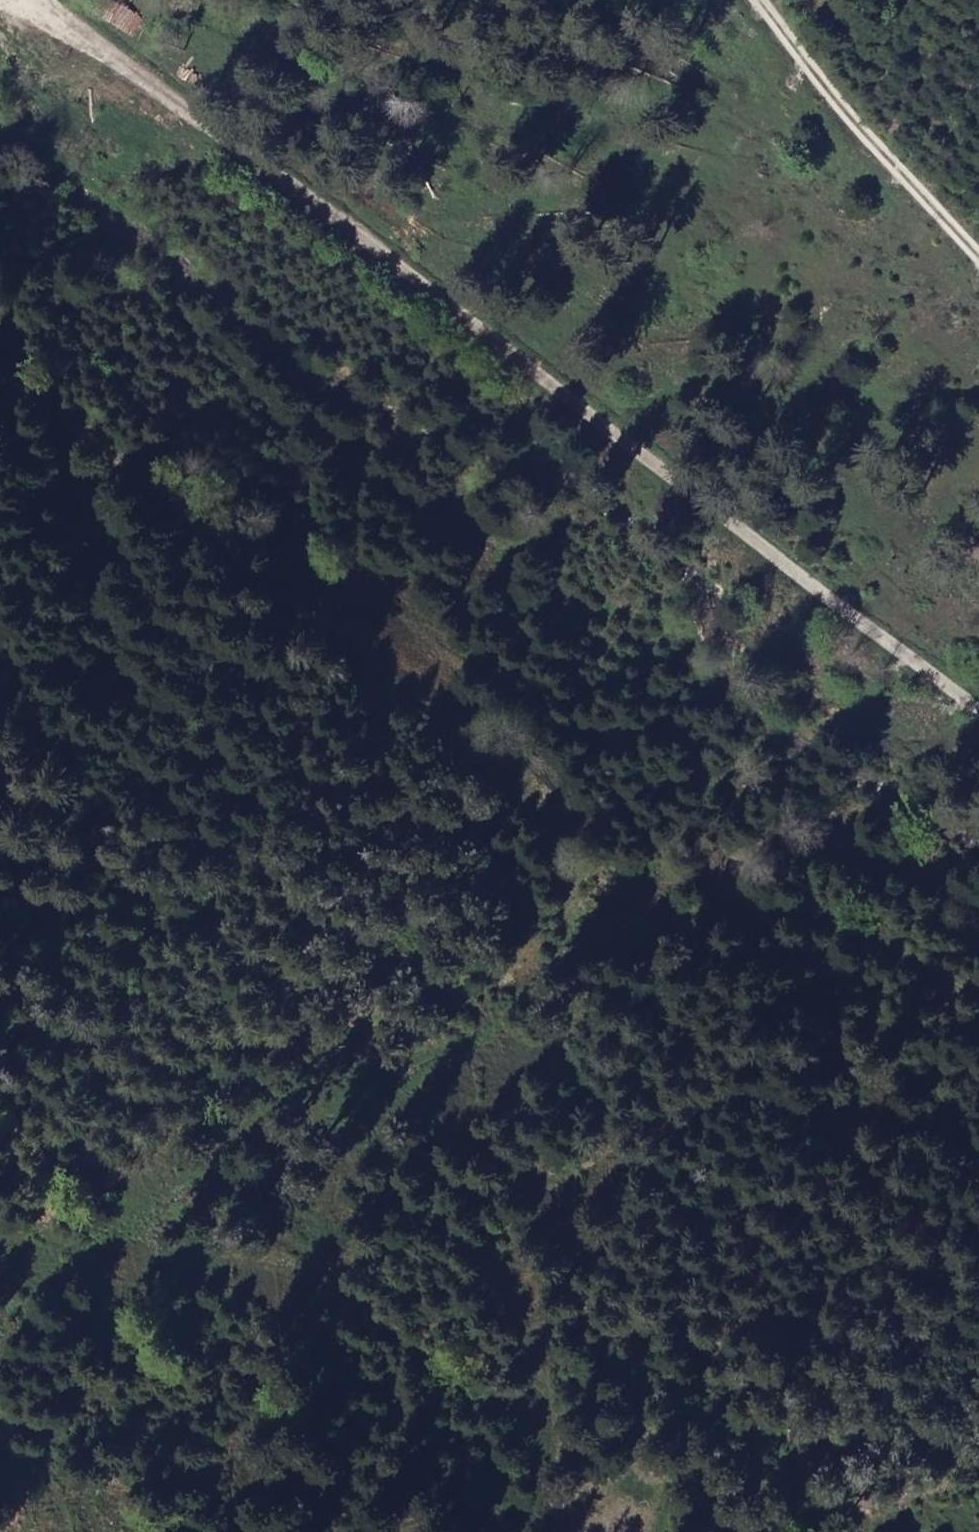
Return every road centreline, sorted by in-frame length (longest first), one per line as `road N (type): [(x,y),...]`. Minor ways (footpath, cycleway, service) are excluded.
road 1 (track): [(37,0),(978,717)]
road 2 (track): [(978,252),(791,33),(746,0)]

